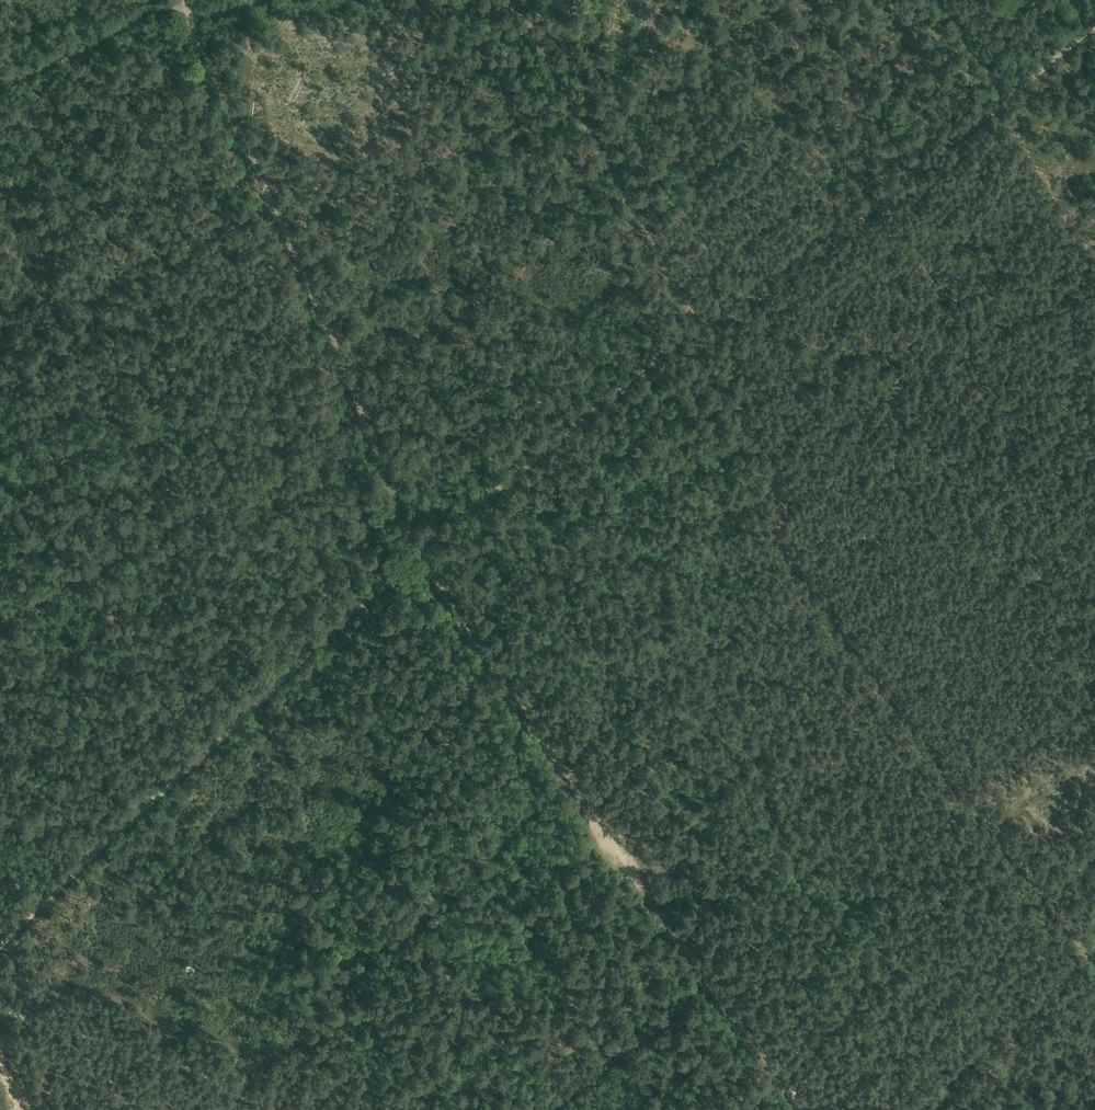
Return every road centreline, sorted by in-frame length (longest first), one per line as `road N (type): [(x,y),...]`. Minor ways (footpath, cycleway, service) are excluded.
road 1 (track): [(1094,963),(790,555),(775,461),(704,361),(698,323),(517,0)]
road 2 (track): [(1094,26),(750,306),(698,323),(417,555)]
road 3 (track): [(417,555),(801,1109)]
road 4 (track): [(182,0),(417,555)]
road 5 (track): [(417,555),(0,944)]
road 6 (track): [(917,1109),(1088,954)]
road 7 (track): [(999,107),(1094,254)]

